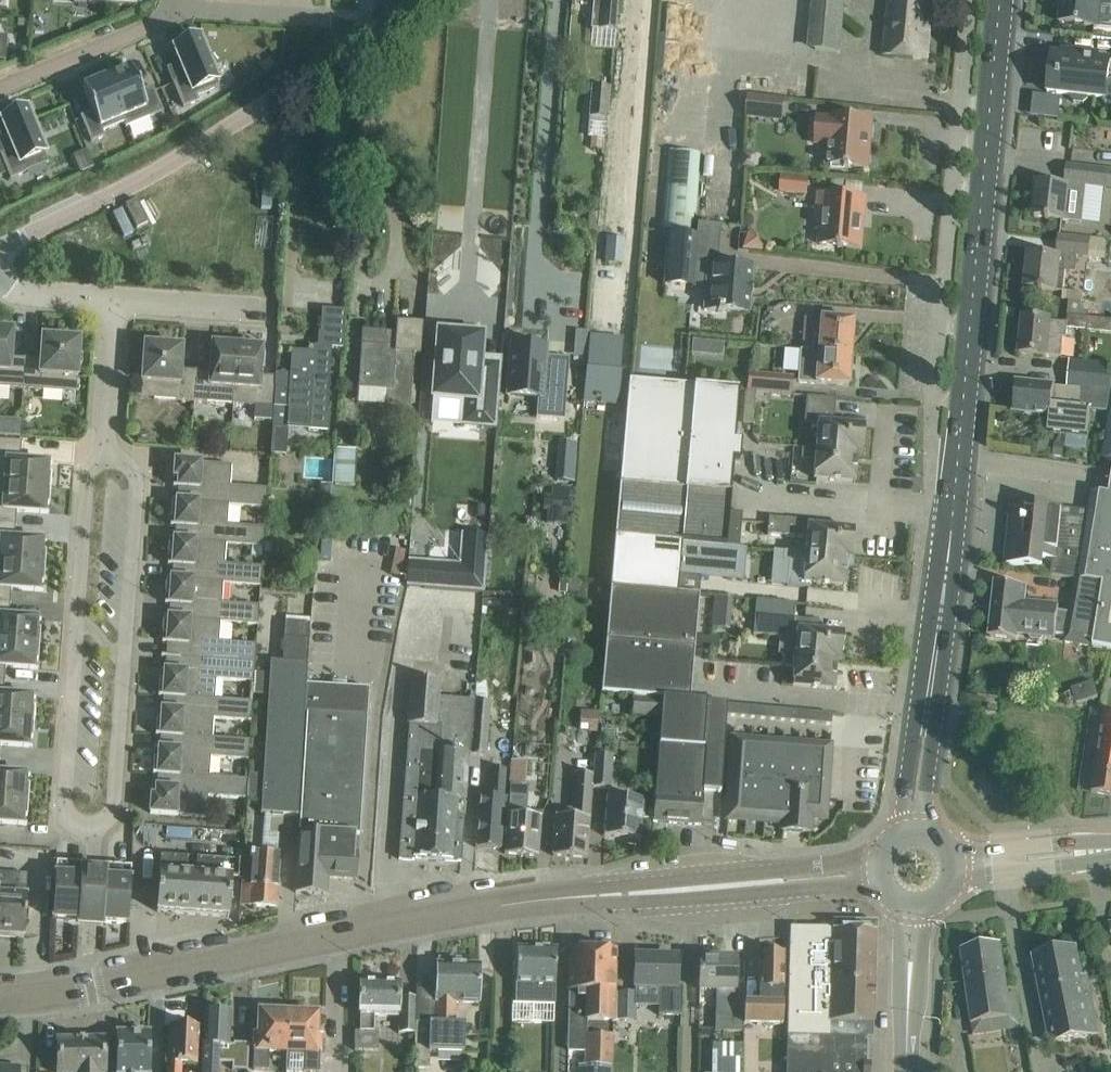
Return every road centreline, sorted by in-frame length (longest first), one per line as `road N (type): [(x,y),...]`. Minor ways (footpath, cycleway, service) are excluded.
road 1 (tertiary): [(745,882),(518,902),(0,999)]
road 2 (secondary): [(928,701),(1000,0)]
road 3 (unclassified): [(0,249),(165,165),(428,0)]
road 4 (residential): [(93,836),(113,812),(138,483),(105,449)]
road 5 (residential): [(105,449),(88,480),(65,803),(69,819),(93,836)]
road 6 (residential): [(0,85),(172,9),(173,0)]
road 7 (secondary): [(1110,850),(1073,842),(956,855)]
road 8 (secondary): [(958,876),(1074,865),(1110,851)]
road 9 (residential): [(269,308),(116,297)]
road 10 (residential): [(116,297),(105,449)]
road 11 (secondary): [(928,701),(913,733),(900,833)]
road 12 (tertiary): [(878,861),(745,882)]
road 13 (tertiary): [(745,882),(784,890),(878,880)]
road 14 (secondary): [(928,830),(935,737),(928,701)]
road 15 (residential): [(116,297),(17,290),(0,272)]

